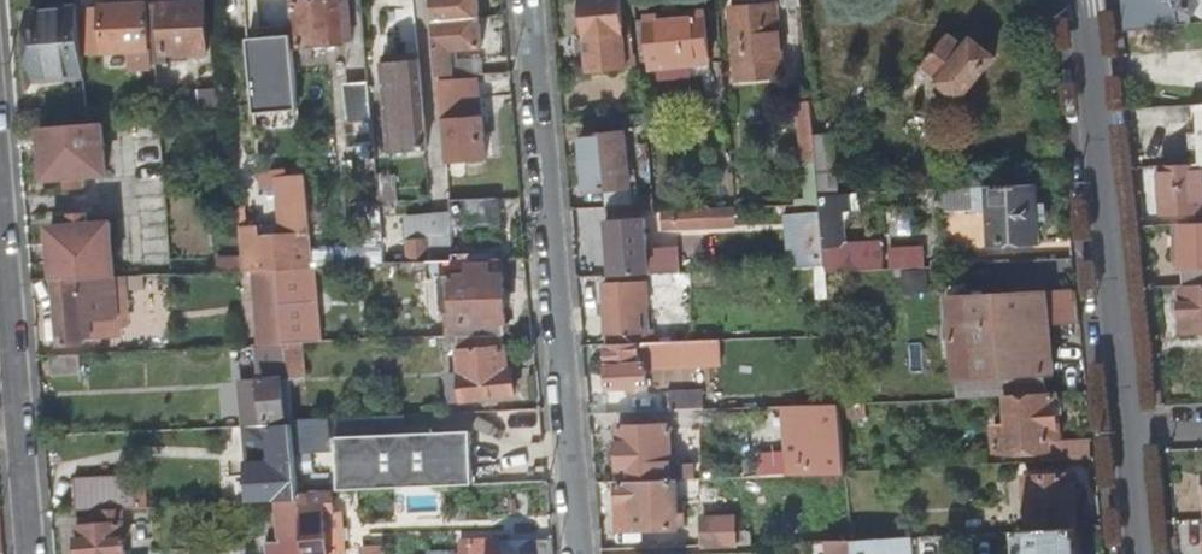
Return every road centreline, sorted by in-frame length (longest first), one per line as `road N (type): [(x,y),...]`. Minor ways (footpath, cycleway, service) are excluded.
road 1 (residential): [(529,0),(580,553)]
road 2 (residential): [(1127,427),(1081,0)]
road 3 (residential): [(30,553),(0,203)]
road 4 (residential): [(1141,553),(1127,427)]

